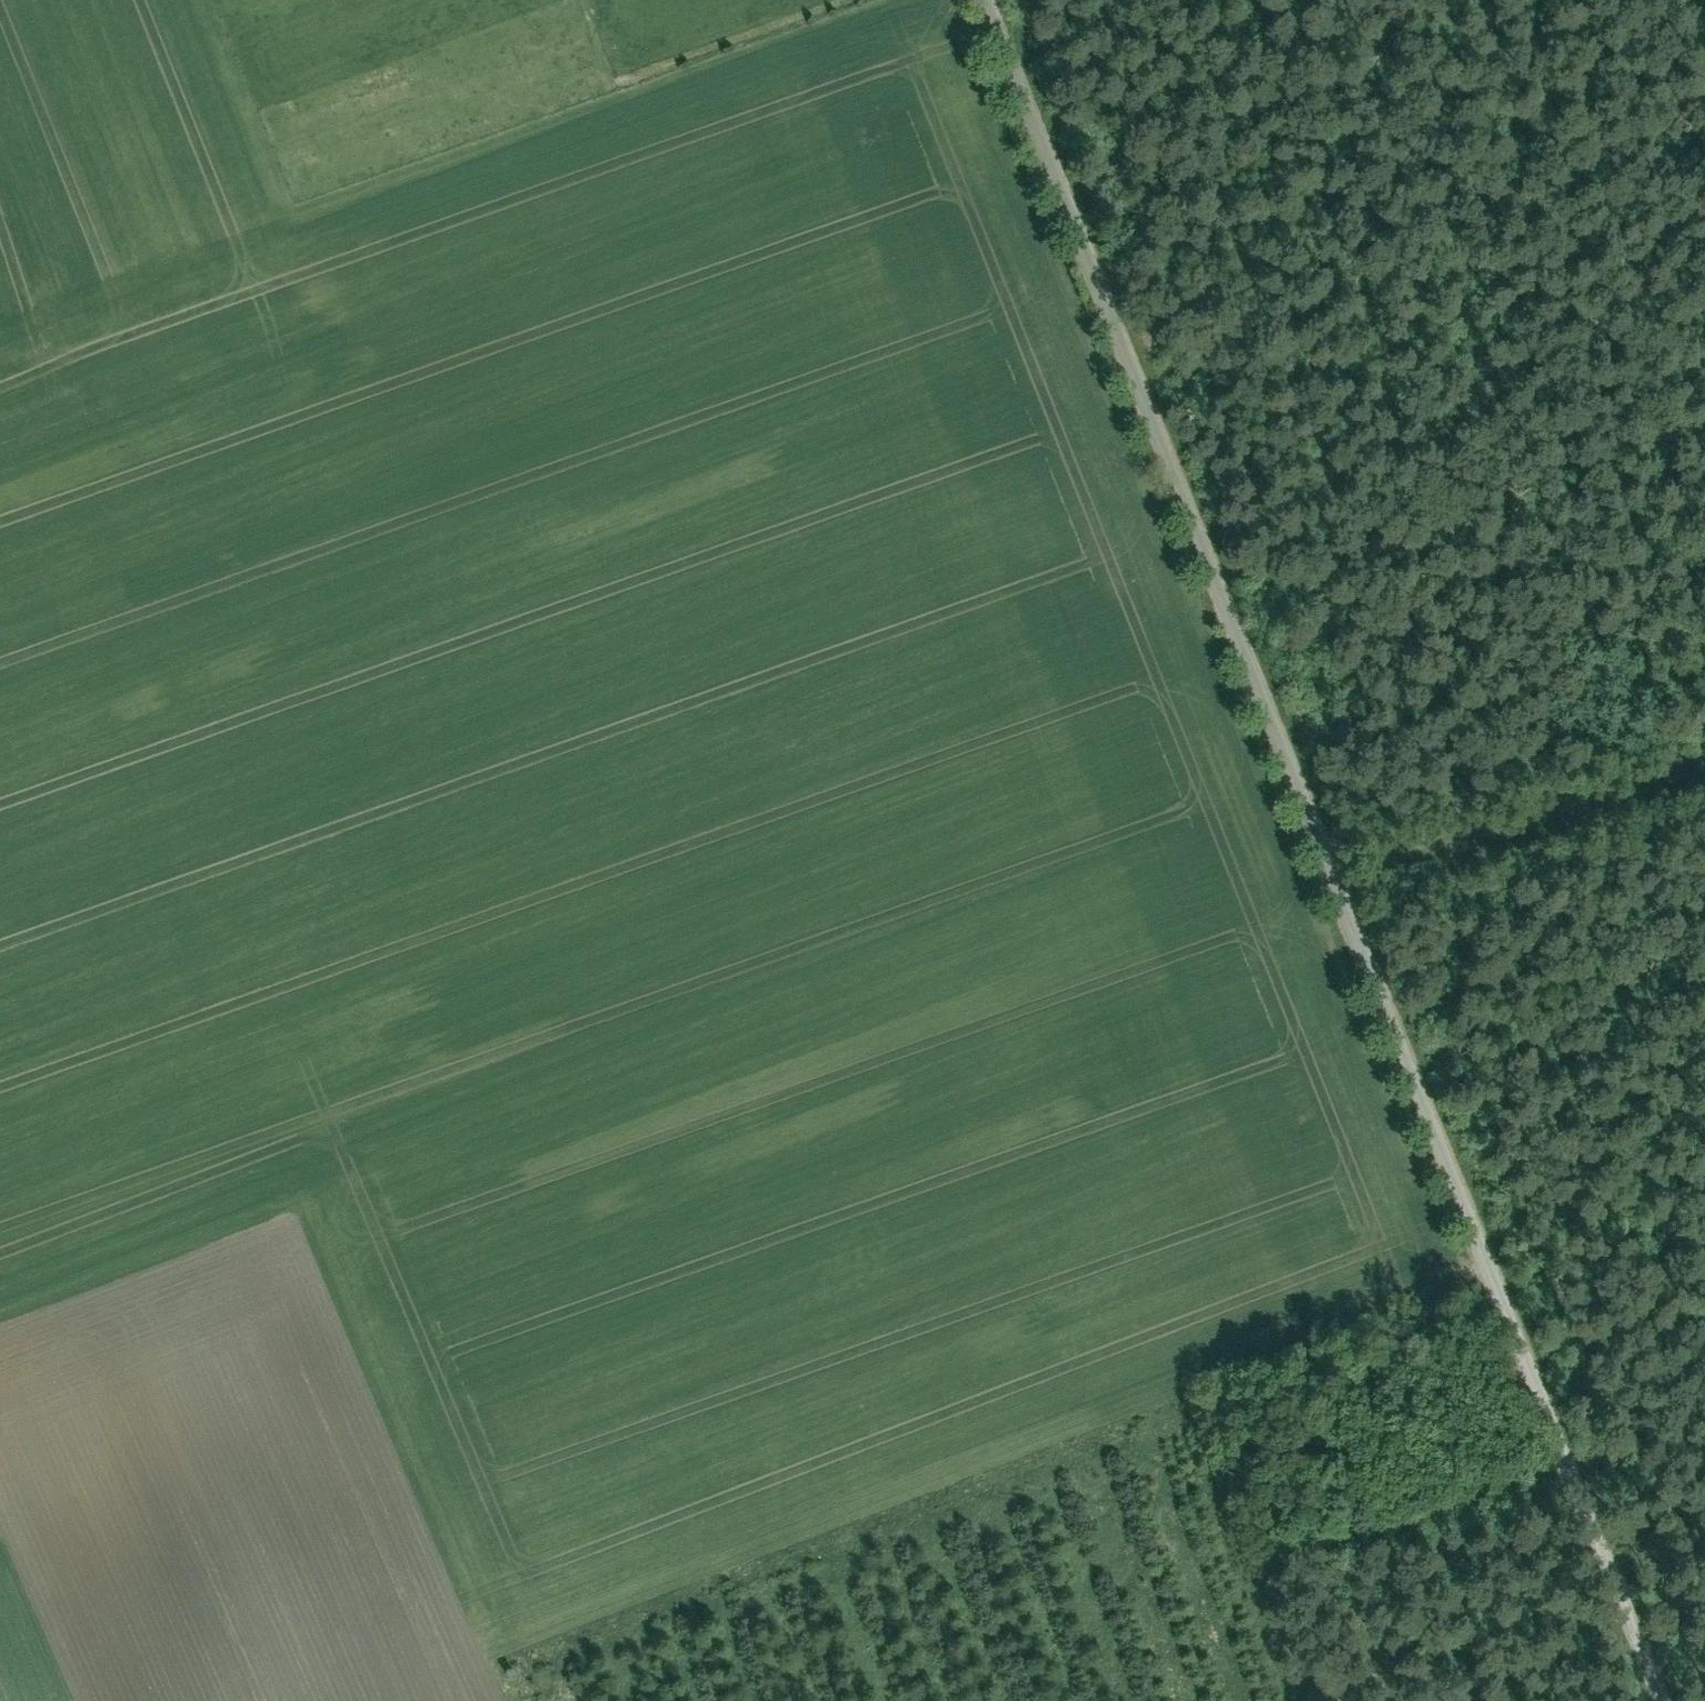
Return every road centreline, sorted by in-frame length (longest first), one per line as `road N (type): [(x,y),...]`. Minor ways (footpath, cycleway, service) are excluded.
road 1 (unclassified): [(987,0),(1666,1700)]
road 2 (track): [(1704,774),(1341,882)]

